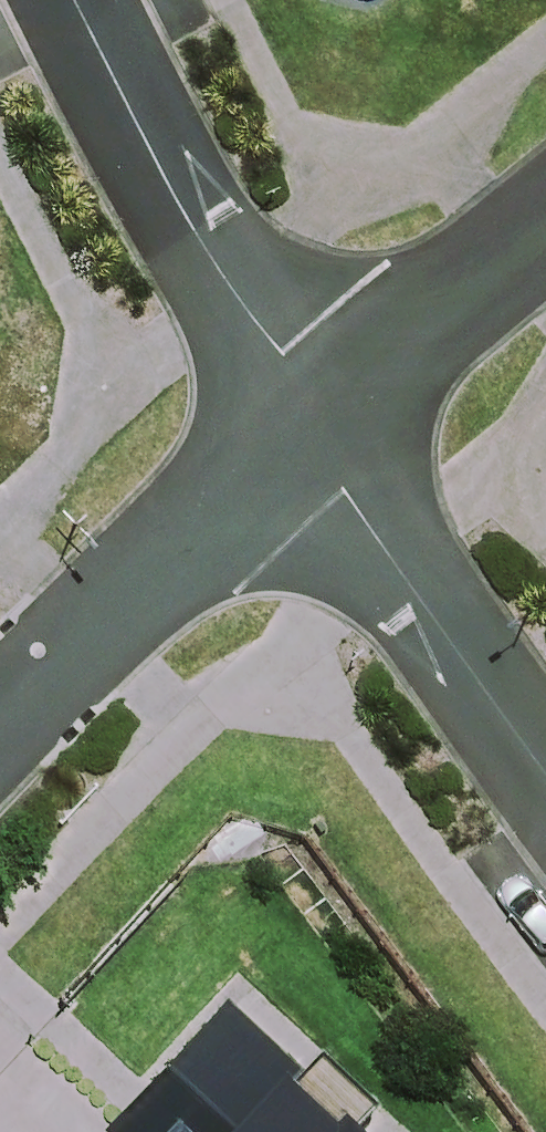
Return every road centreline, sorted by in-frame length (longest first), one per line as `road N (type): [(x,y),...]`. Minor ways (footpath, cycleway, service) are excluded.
road 1 (residential): [(307,426),(276,353),(170,191),(76,0)]
road 2 (residential): [(545,779),(435,636),(307,426)]
road 3 (residential): [(0,713),(86,622),(307,426)]
road 4 (residential): [(307,426),(545,227)]

